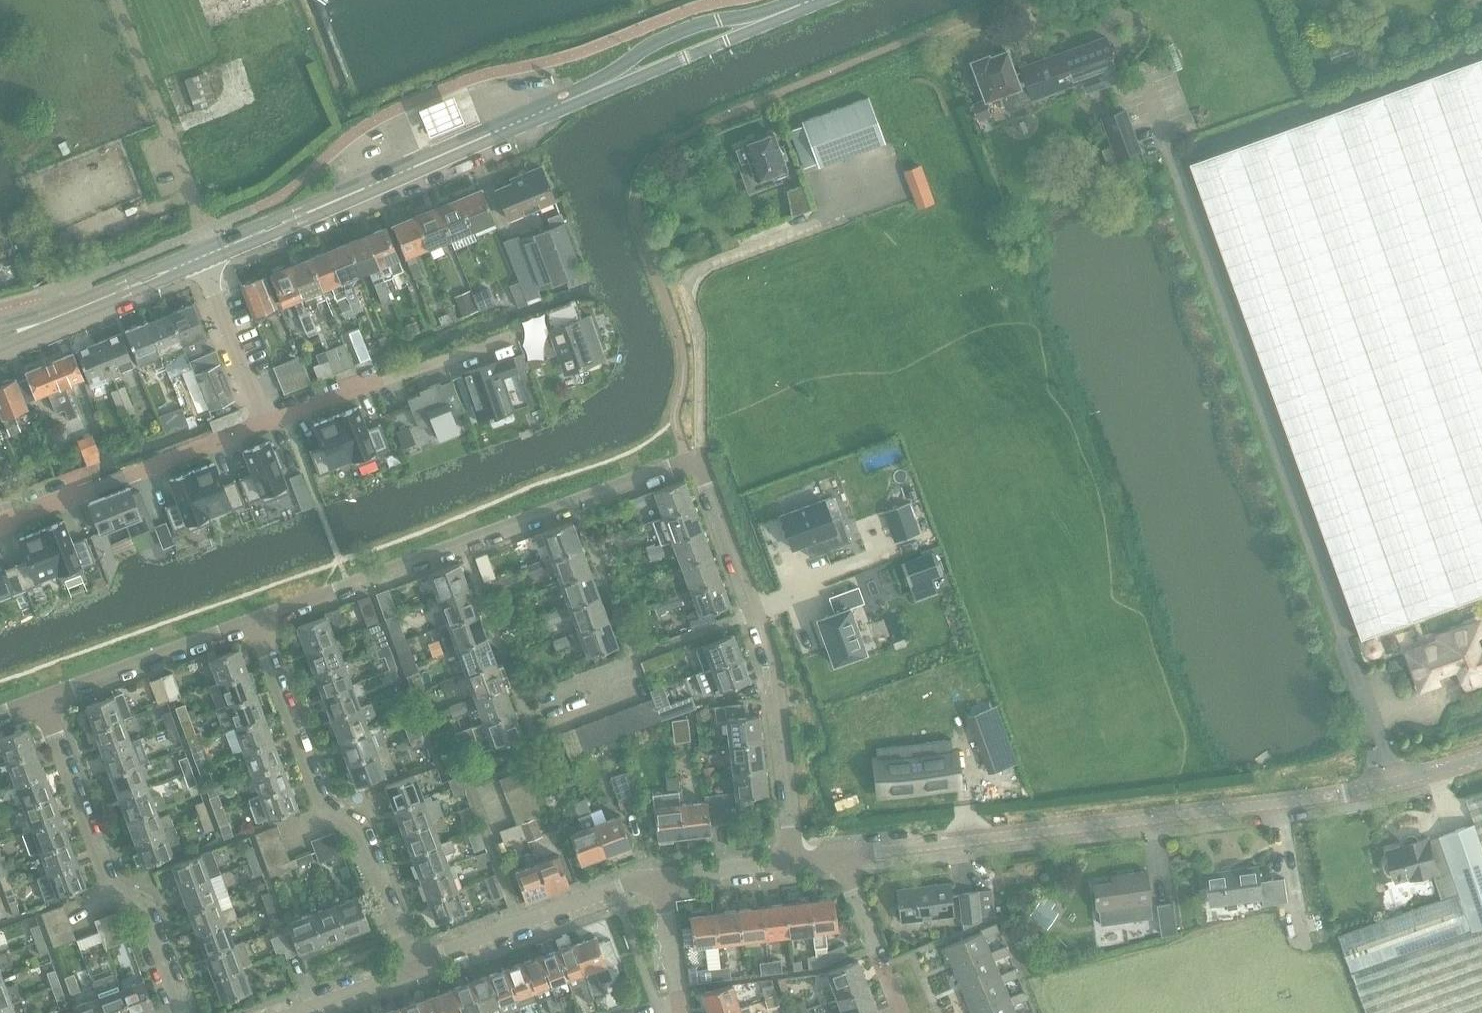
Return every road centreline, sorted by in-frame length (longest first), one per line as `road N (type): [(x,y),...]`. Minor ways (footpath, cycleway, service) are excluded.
road 1 (residential): [(838,856),(1344,795)]
road 2 (residential): [(253,625),(685,460)]
road 3 (tertiary): [(206,255),(609,86)]
road 4 (residential): [(794,861),(774,677),(699,455)]
road 5 (residential): [(410,971),(360,832),(321,807),(253,625)]
road 6 (residential): [(182,1012),(145,912),(106,885),(41,700)]
road 7 (residential): [(0,525),(267,423)]
road 8 (residential): [(410,971),(632,882),(663,878)]
road 9 (residential): [(267,423),(517,336)]
road 10 (residential): [(41,700),(253,625)]
road 11 (tertiary): [(0,337),(206,255)]
road 12 (residential): [(267,423),(206,255)]
road 13 (tertiary): [(754,25),(708,24),(649,48),(609,86)]
road 14 (tertiary): [(609,86),(754,25)]
road 15 (unclassified): [(1344,795),(1481,758)]
road 16 (residential): [(663,878),(794,861)]

